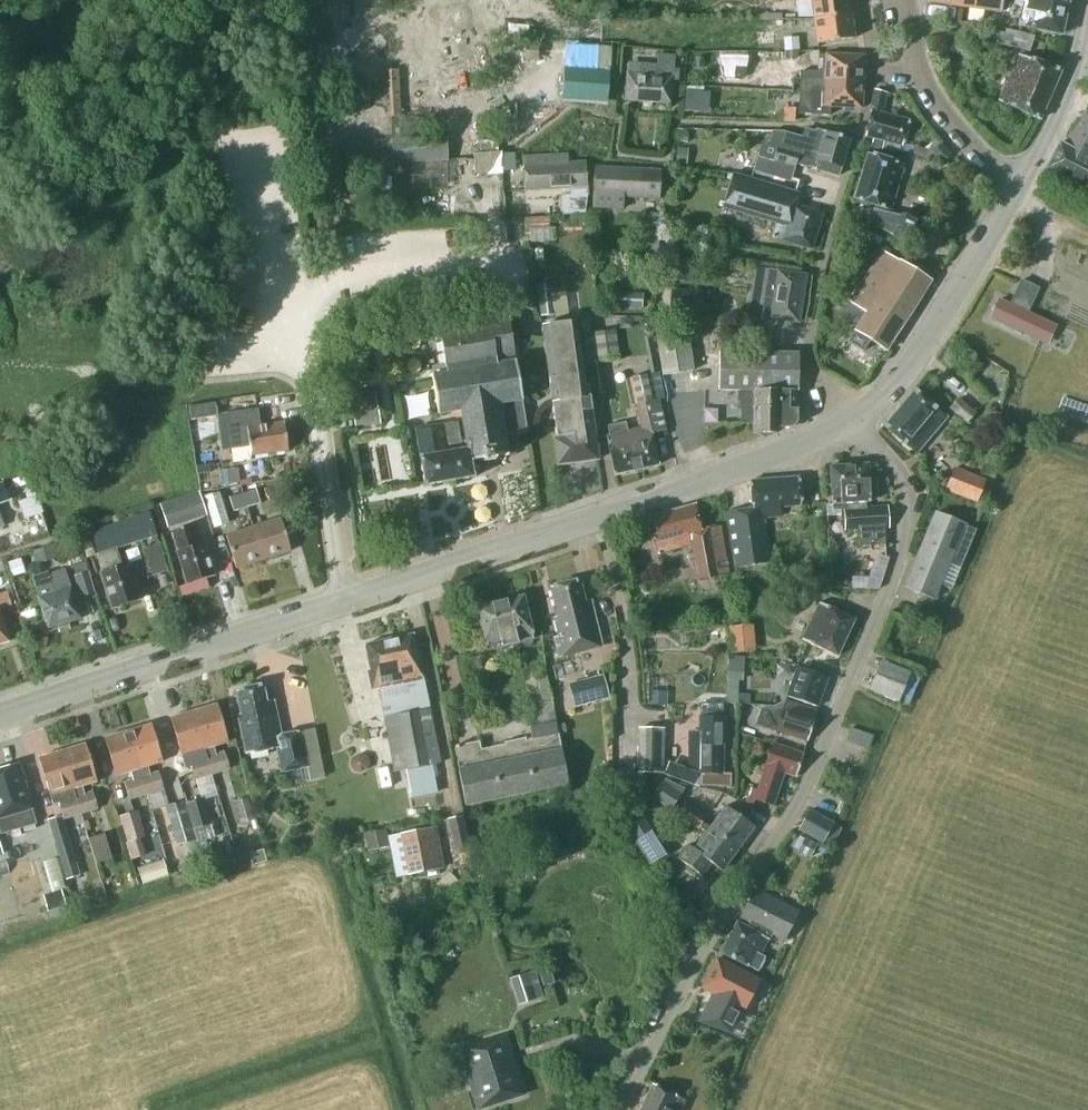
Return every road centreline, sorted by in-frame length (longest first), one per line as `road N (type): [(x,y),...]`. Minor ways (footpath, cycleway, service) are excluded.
road 1 (tertiary): [(0,713),(678,489),(851,422)]
road 2 (residential): [(616,1109),(677,991),(802,797),(896,561),(910,514),(903,482),(851,422)]
road 3 (residential): [(851,422),(808,360),(819,271),(876,68)]
road 4 (tertiary): [(851,422),(886,394),(939,319),(1015,188)]
road 5 (tertiary): [(1015,188),(1059,109),(1082,41)]
road 6 (residential): [(1015,188),(937,106),(919,65)]

